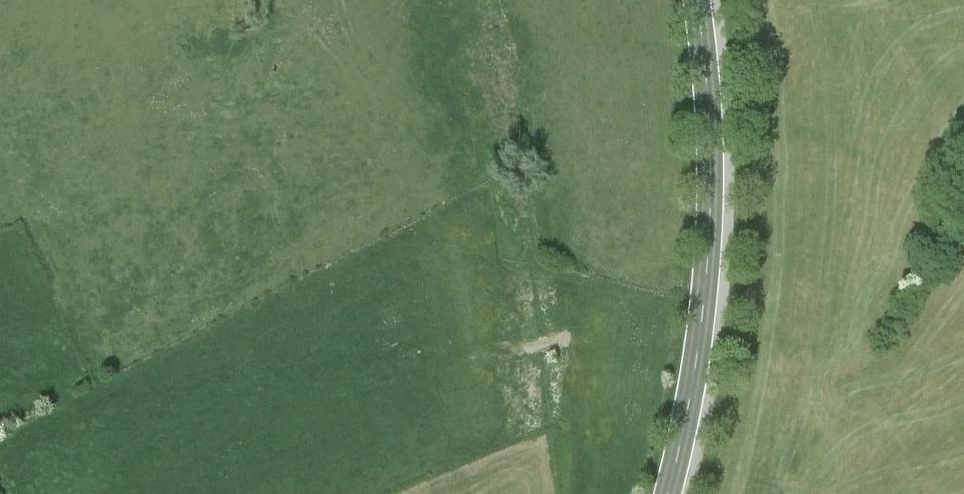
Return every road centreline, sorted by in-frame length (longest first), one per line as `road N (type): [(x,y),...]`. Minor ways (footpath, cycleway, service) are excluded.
road 1 (secondary): [(695,0),(713,126),(707,266),(669,493)]

